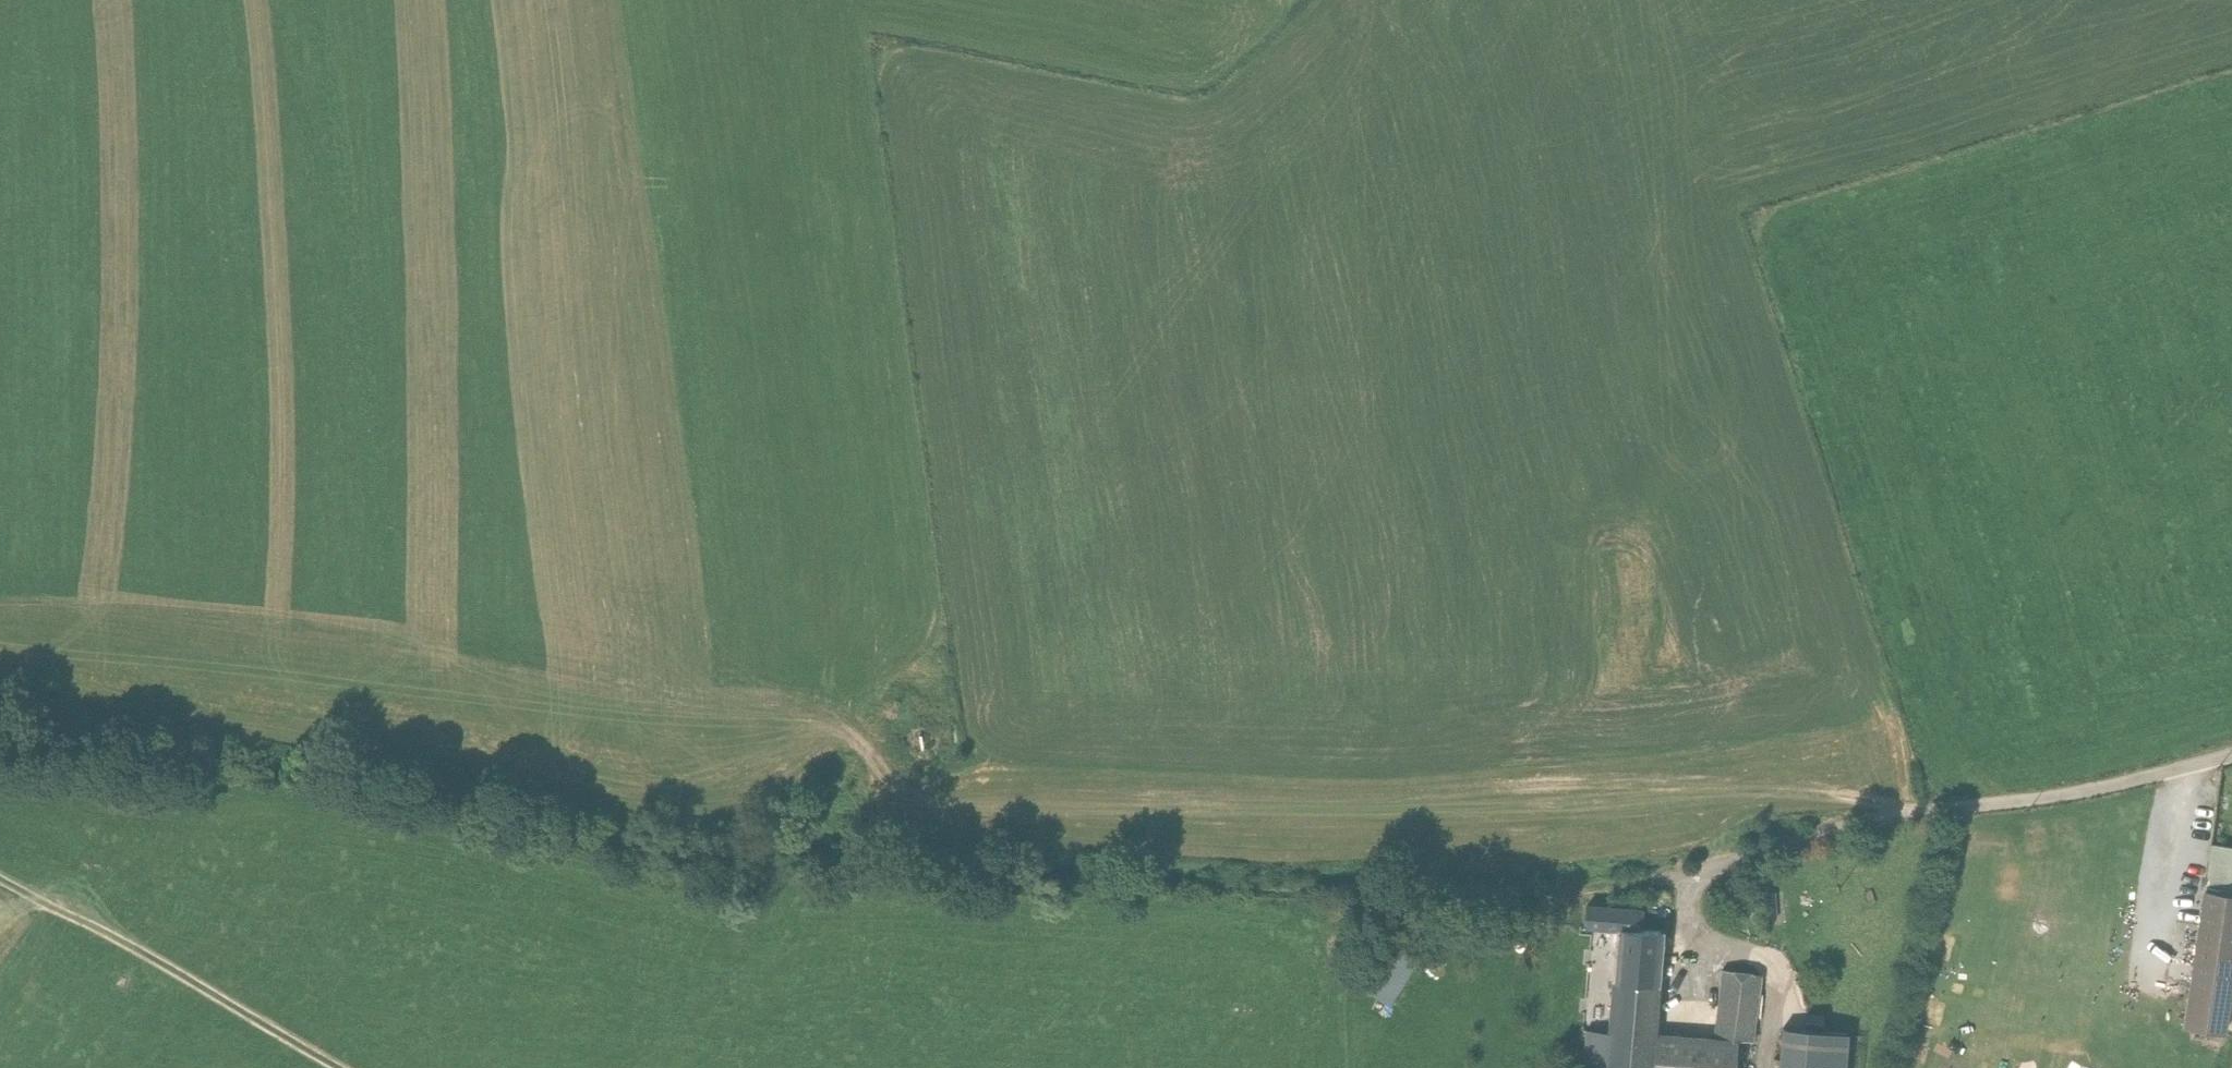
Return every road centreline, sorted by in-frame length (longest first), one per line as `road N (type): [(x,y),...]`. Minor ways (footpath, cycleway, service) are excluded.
road 1 (track): [(841,773),(814,815),(820,850),(939,870),(1332,893),(1530,892),(1695,876)]
road 2 (unclassified): [(2231,755),(2057,796),(1864,824),(1695,876)]
road 3 (track): [(0,881),(341,1067)]
road 4 (track): [(1684,946),(1763,965),(1771,981),(1763,1067)]

